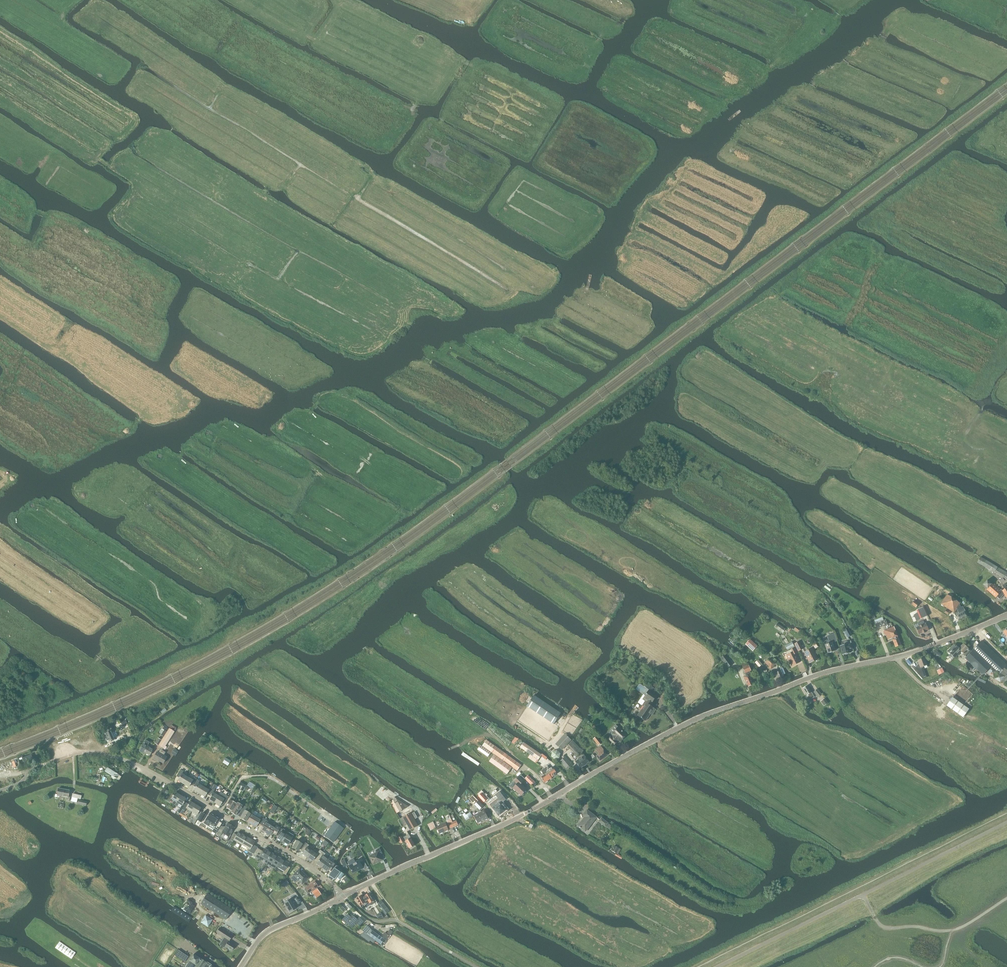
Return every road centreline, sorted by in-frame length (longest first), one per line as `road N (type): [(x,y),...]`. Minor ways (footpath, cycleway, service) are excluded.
road 1 (tertiary): [(342,897),(505,825),(701,718),(1006,618)]
road 2 (residential): [(342,897),(302,861),(126,761),(86,752),(29,770)]
road 3 (tertiary): [(242,966),(268,931),(342,897)]

